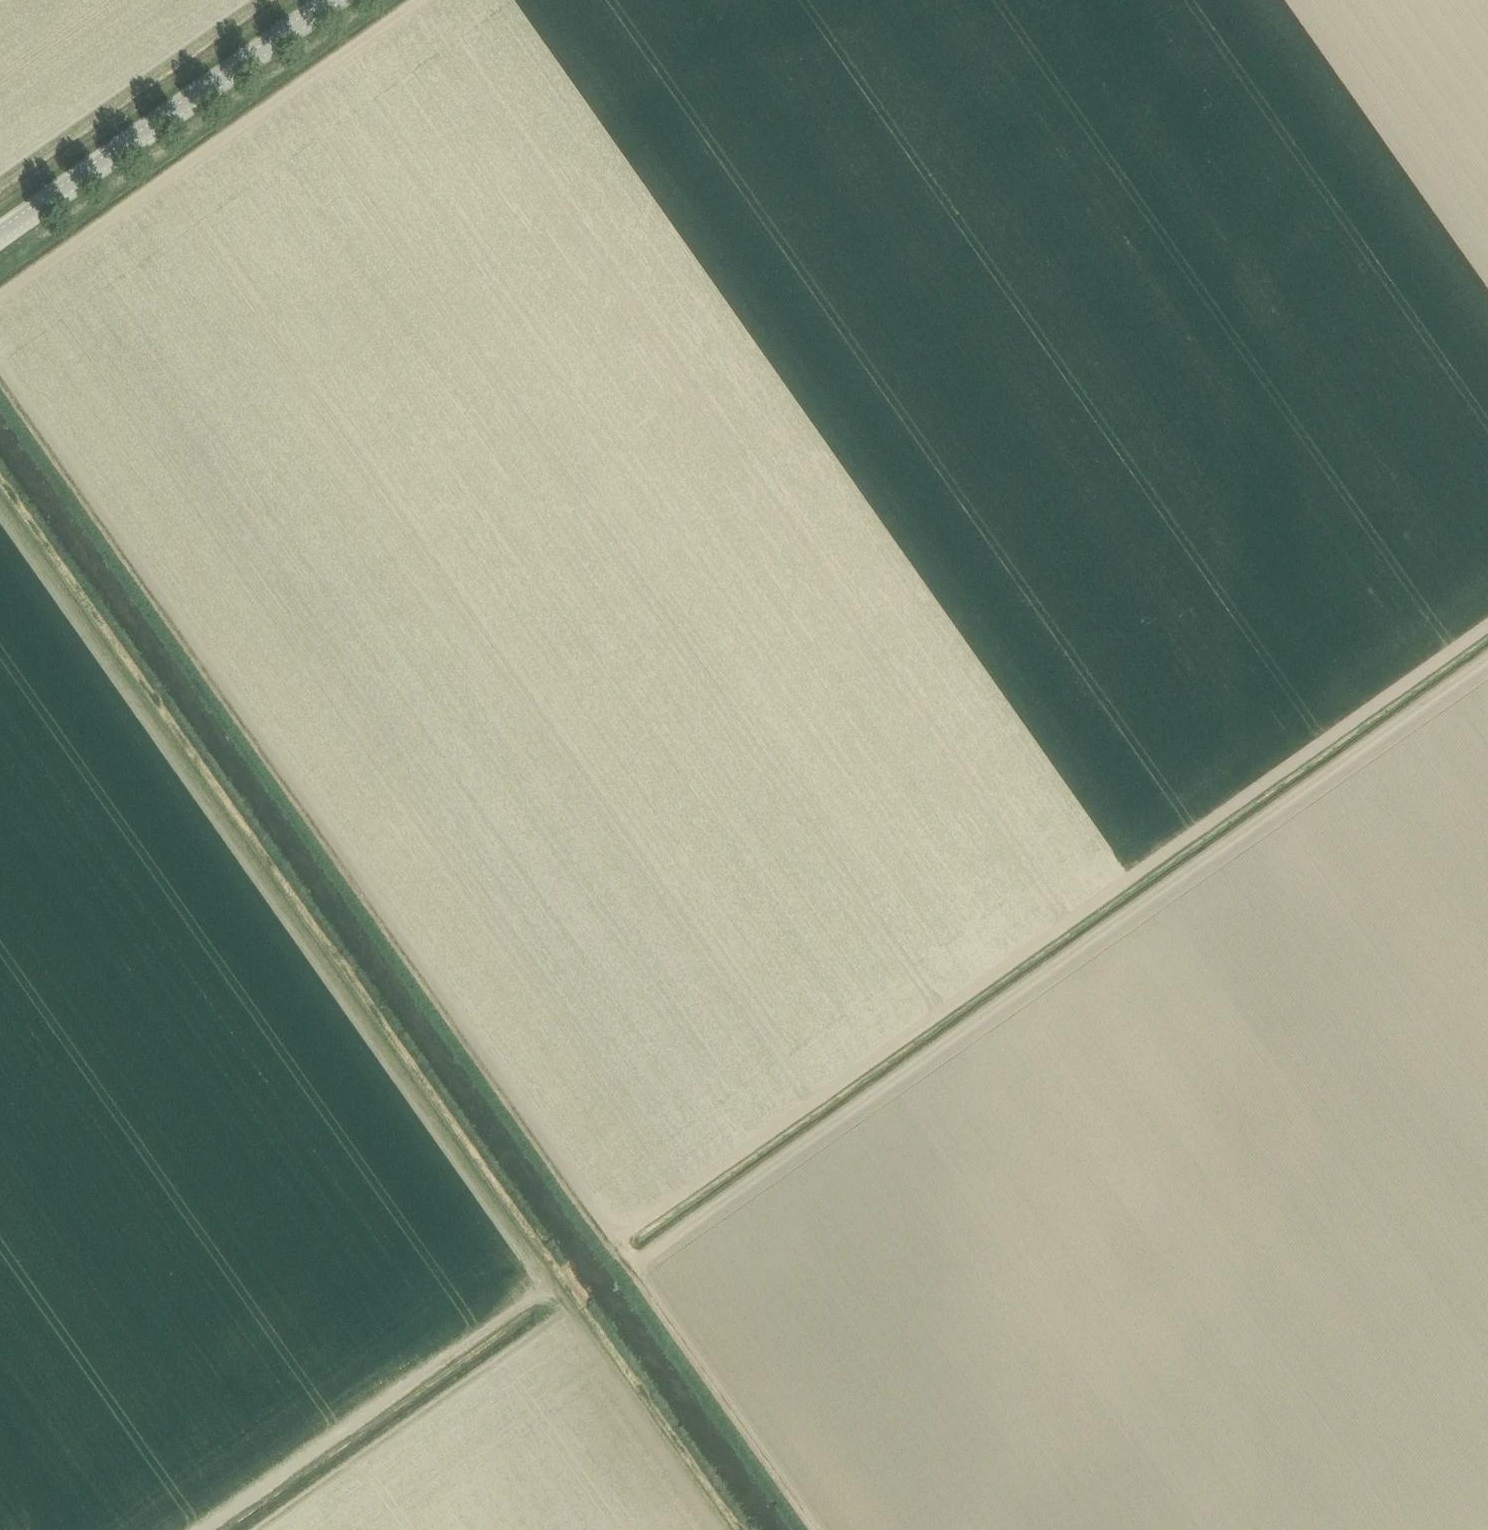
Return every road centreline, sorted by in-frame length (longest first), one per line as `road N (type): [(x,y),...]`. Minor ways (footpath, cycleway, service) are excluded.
road 1 (track): [(1487,661),(638,1263)]
road 2 (unclassified): [(0,236),(335,0)]

